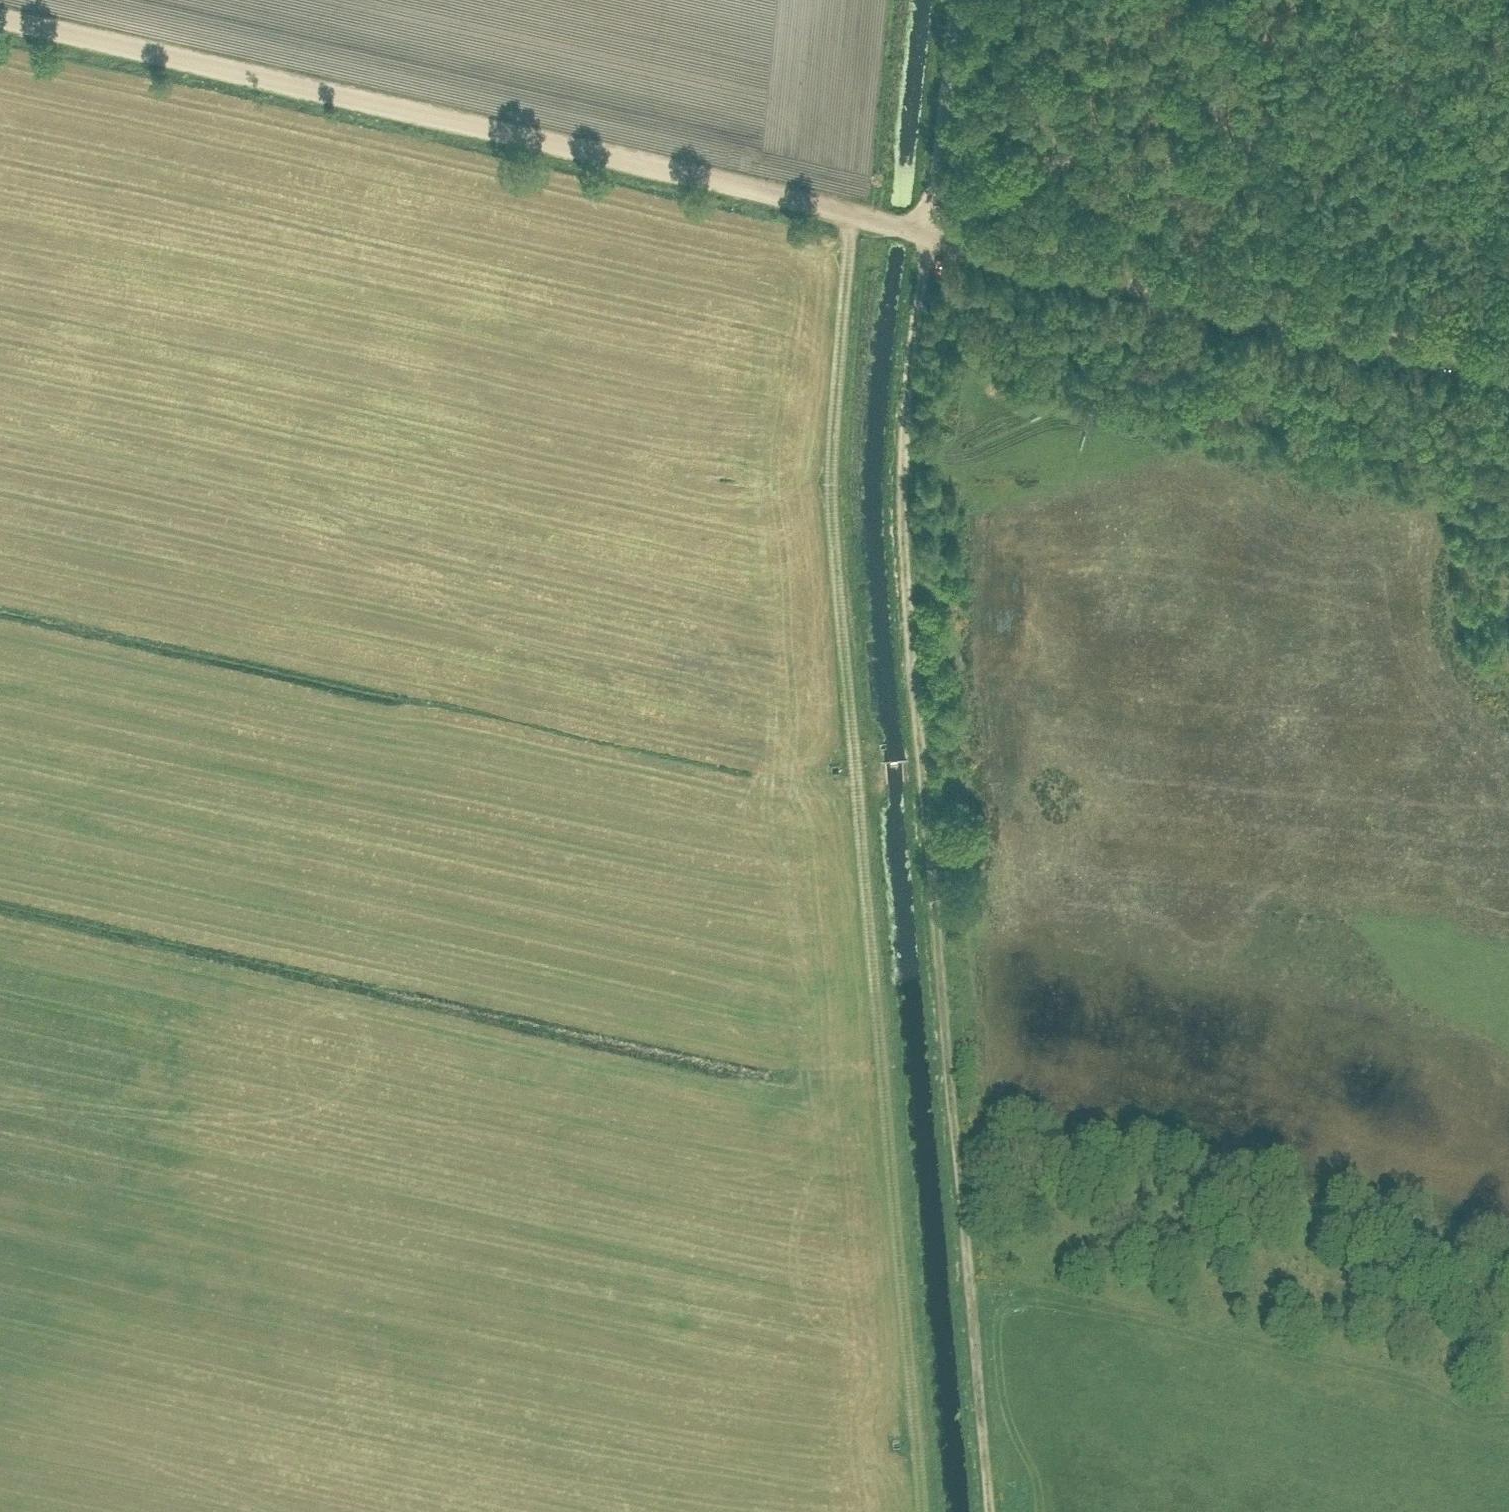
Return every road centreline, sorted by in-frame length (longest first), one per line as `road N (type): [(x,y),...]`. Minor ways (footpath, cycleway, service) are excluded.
road 1 (track): [(928,229),(902,433),(906,622),(987,1511)]
road 2 (track): [(0,19),(928,229)]
road 3 (track): [(928,229),(1508,364)]
road 4 (unclassified): [(928,229),(952,0)]

